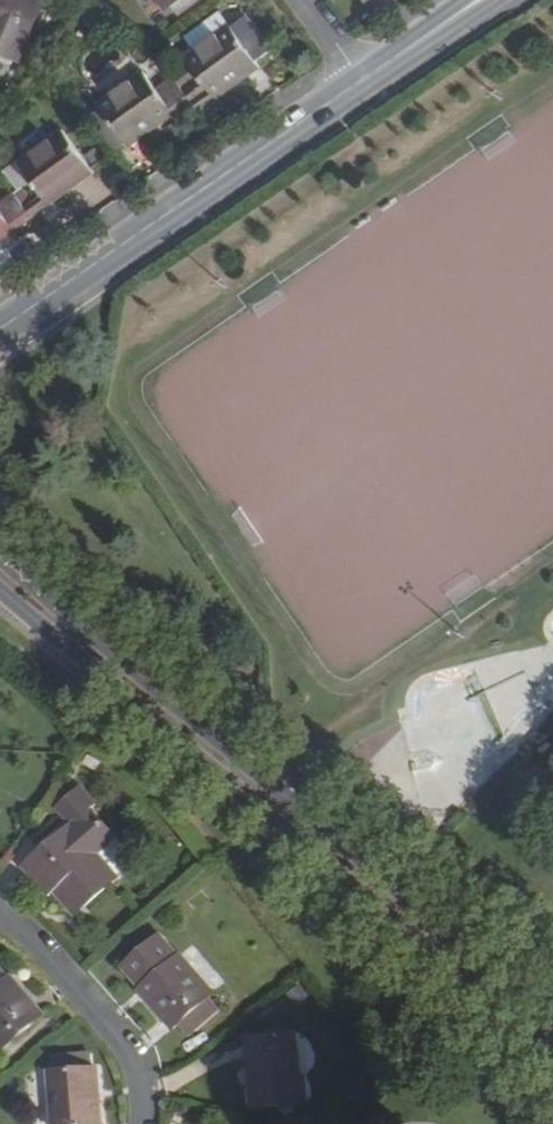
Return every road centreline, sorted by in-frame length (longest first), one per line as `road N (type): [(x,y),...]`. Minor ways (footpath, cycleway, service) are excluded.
road 1 (tertiary): [(0,589),(497,1005),(552,1065)]
road 2 (tertiary): [(552,1027),(0,558)]
road 3 (residential): [(0,329),(481,0)]
road 4 (residential): [(143,1123),(139,1071),(127,1047),(41,946),(0,912)]

